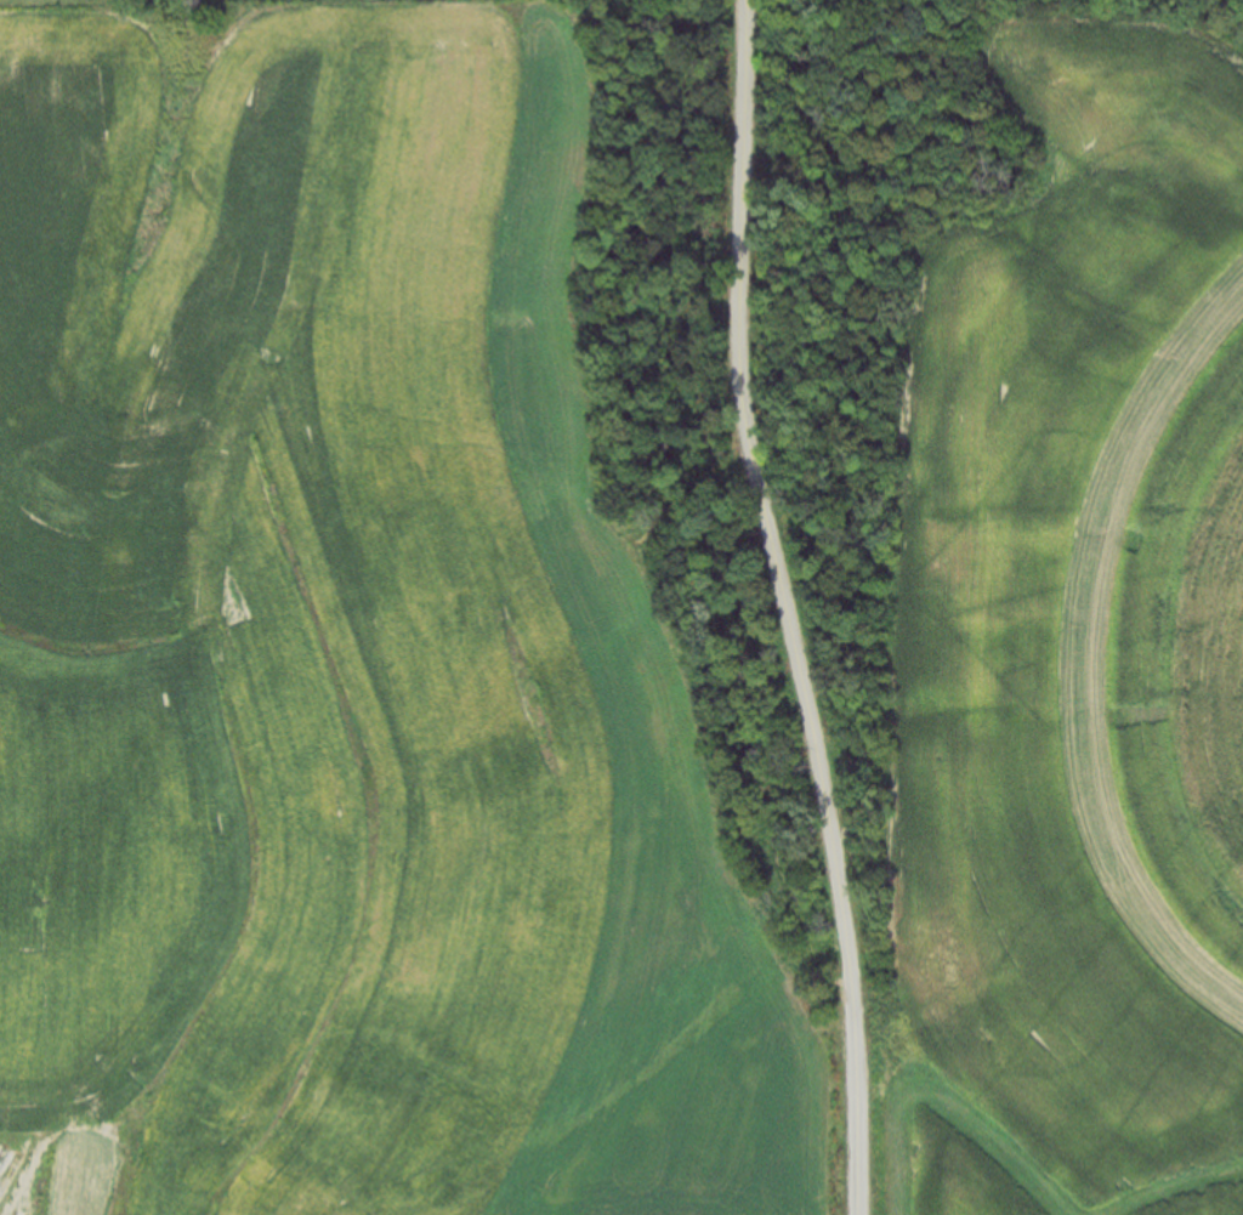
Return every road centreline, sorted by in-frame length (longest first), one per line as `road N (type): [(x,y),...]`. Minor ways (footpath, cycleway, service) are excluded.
road 1 (residential): [(857,1214),(856,1003),(818,744),(739,387),(745,5)]

